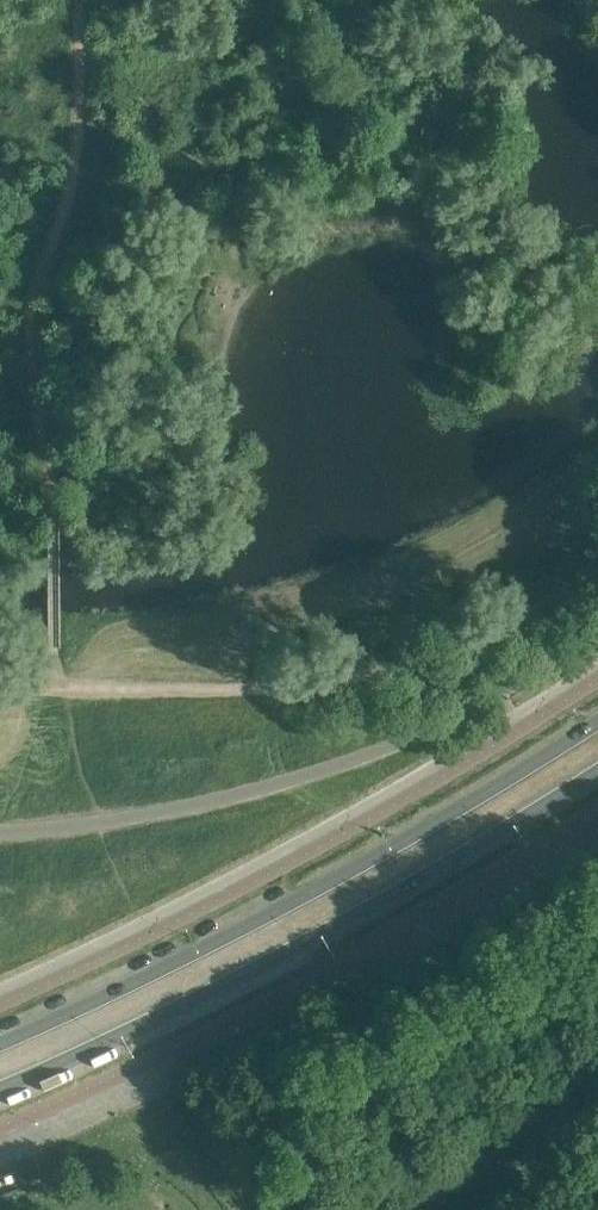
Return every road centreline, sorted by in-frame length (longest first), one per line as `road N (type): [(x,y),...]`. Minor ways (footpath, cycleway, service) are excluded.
road 1 (secondary): [(597,721),(376,855),(0,1043)]
road 2 (secondary): [(0,1088),(262,963),(597,770)]

